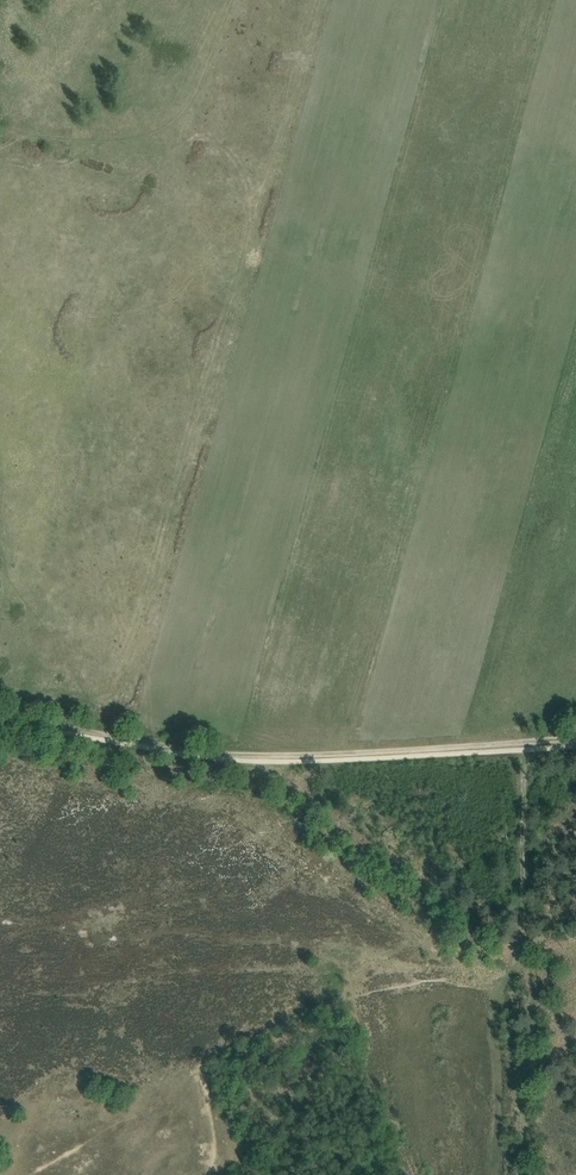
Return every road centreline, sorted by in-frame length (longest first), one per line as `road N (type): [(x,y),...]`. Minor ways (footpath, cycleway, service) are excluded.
road 1 (track): [(575,738),(283,757),(189,751),(0,715)]
road 2 (track): [(518,1174),(527,742)]

